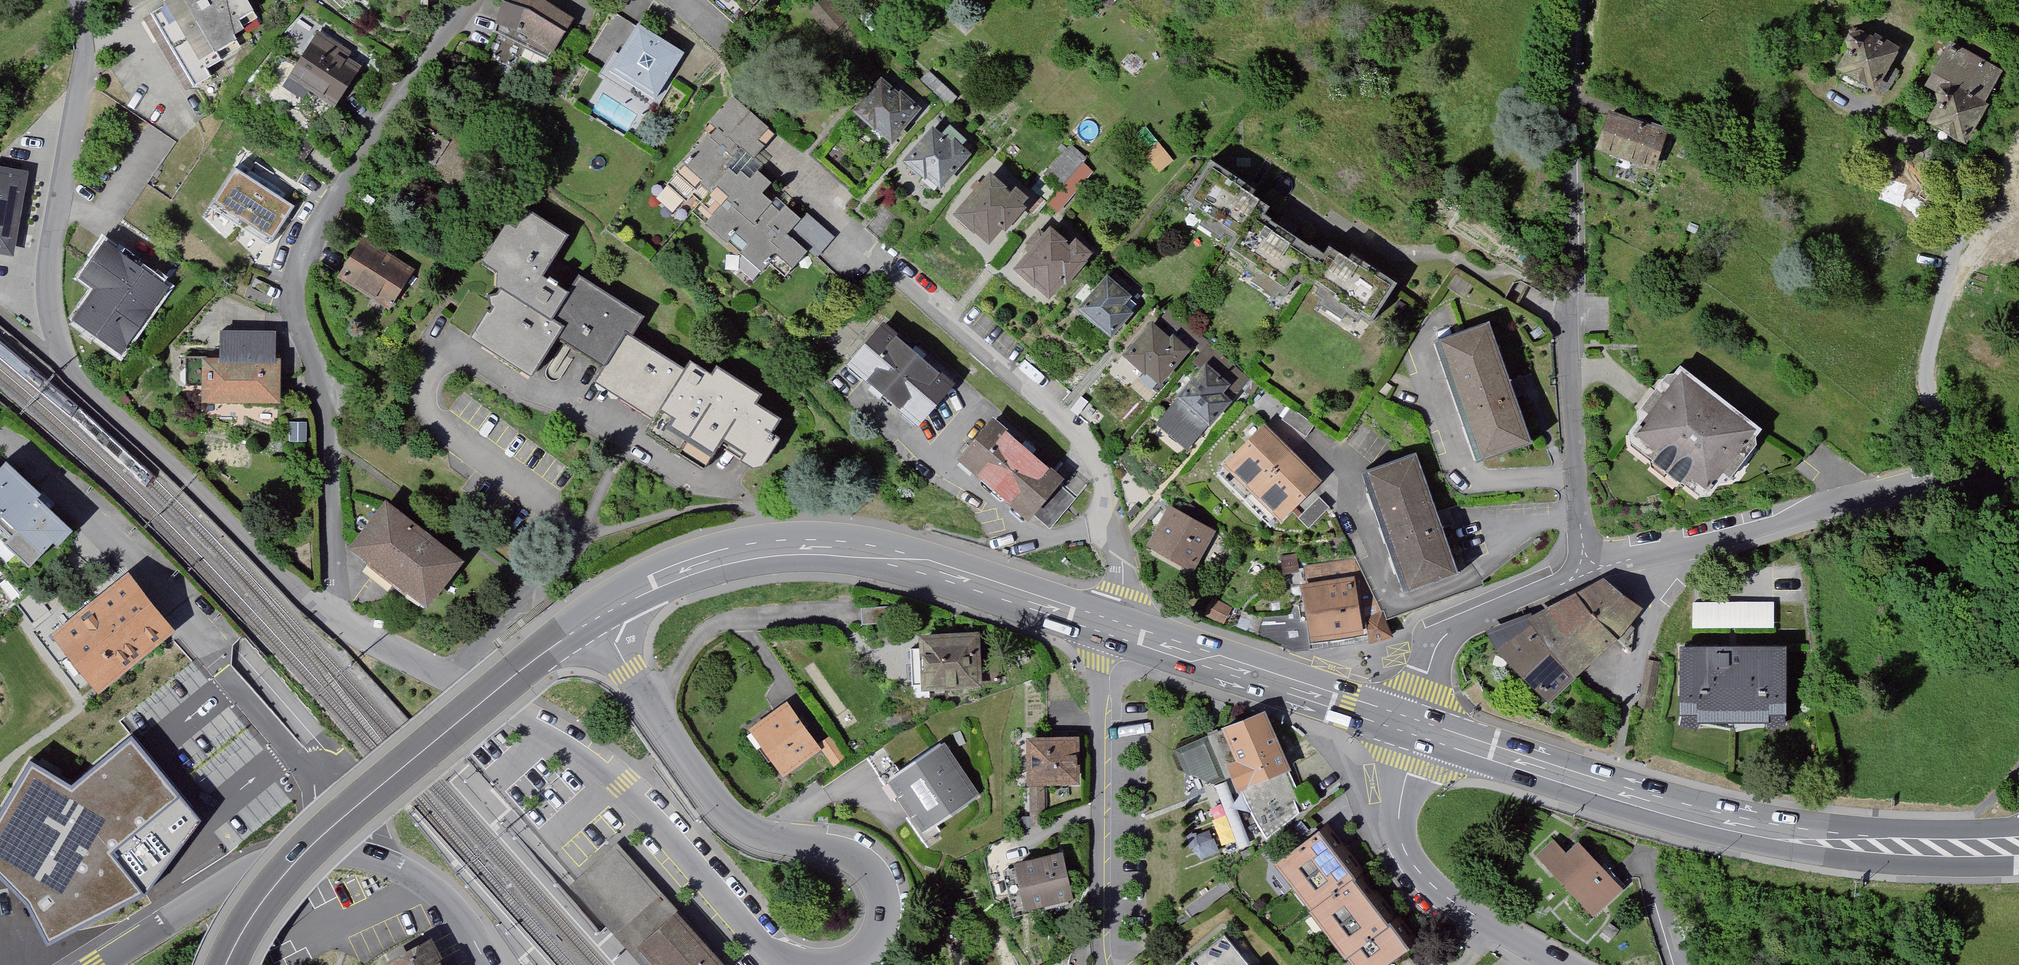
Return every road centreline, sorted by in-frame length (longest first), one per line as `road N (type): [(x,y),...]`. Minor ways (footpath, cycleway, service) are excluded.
road 1 (residential): [(449,677),(540,600),(580,535),(443,428),(427,403),(424,379),(431,353),(443,345),(692,487),(729,481)]
road 2 (residential): [(329,616),(60,365),(50,305),(54,223),(81,94),(81,0)]
road 3 (residential): [(470,0),(352,167),(298,265),(293,298),(329,445),(329,616)]
road 4 (residential): [(1575,0),(1572,409),(1580,521),(1593,570)]
road 5 (residential): [(1113,629),(1123,562),(1104,482),(1084,436),(809,196)]
road 6 (secondary): [(1113,629),(917,565),(796,551),(732,556),(656,585),(594,628)]
road 7 (secondary): [(594,628),(303,860),(256,917),(232,964)]
road 8 (residential): [(594,628),(631,670),(729,823),(754,840),(837,853),(867,869),(884,892),(885,922),(867,964)]
road 9 (residential): [(1840,99),(1960,173),(1960,216),(1930,354),(1932,396),(1965,486)]
road 10 (tertiary): [(106,964),(295,853),(343,854),(430,889),(454,906),(489,964)]
road 11 (residential): [(786,964),(611,776),(449,677)]
road 12 (residential): [(1965,486),(1593,570)]
road 13 (secondary): [(1778,834),(1417,730)]
road 14 (residential): [(1113,629),(1105,668),(1103,817),(1113,964)]
road 15 (secondary): [(1417,730),(1113,629)]
road 16 (residential): [(1554,964),(1436,889),(1414,865),(1400,810),(1417,730)]
road 17 (residential): [(1593,570),(1465,624),(1439,646),(1417,730)]
road 18 (secondary): [(1778,834),(1867,861),(2018,867)]
road 19 (secondary): [(2015,831),(1778,834)]
road 20 (residential): [(449,677),(329,616)]

